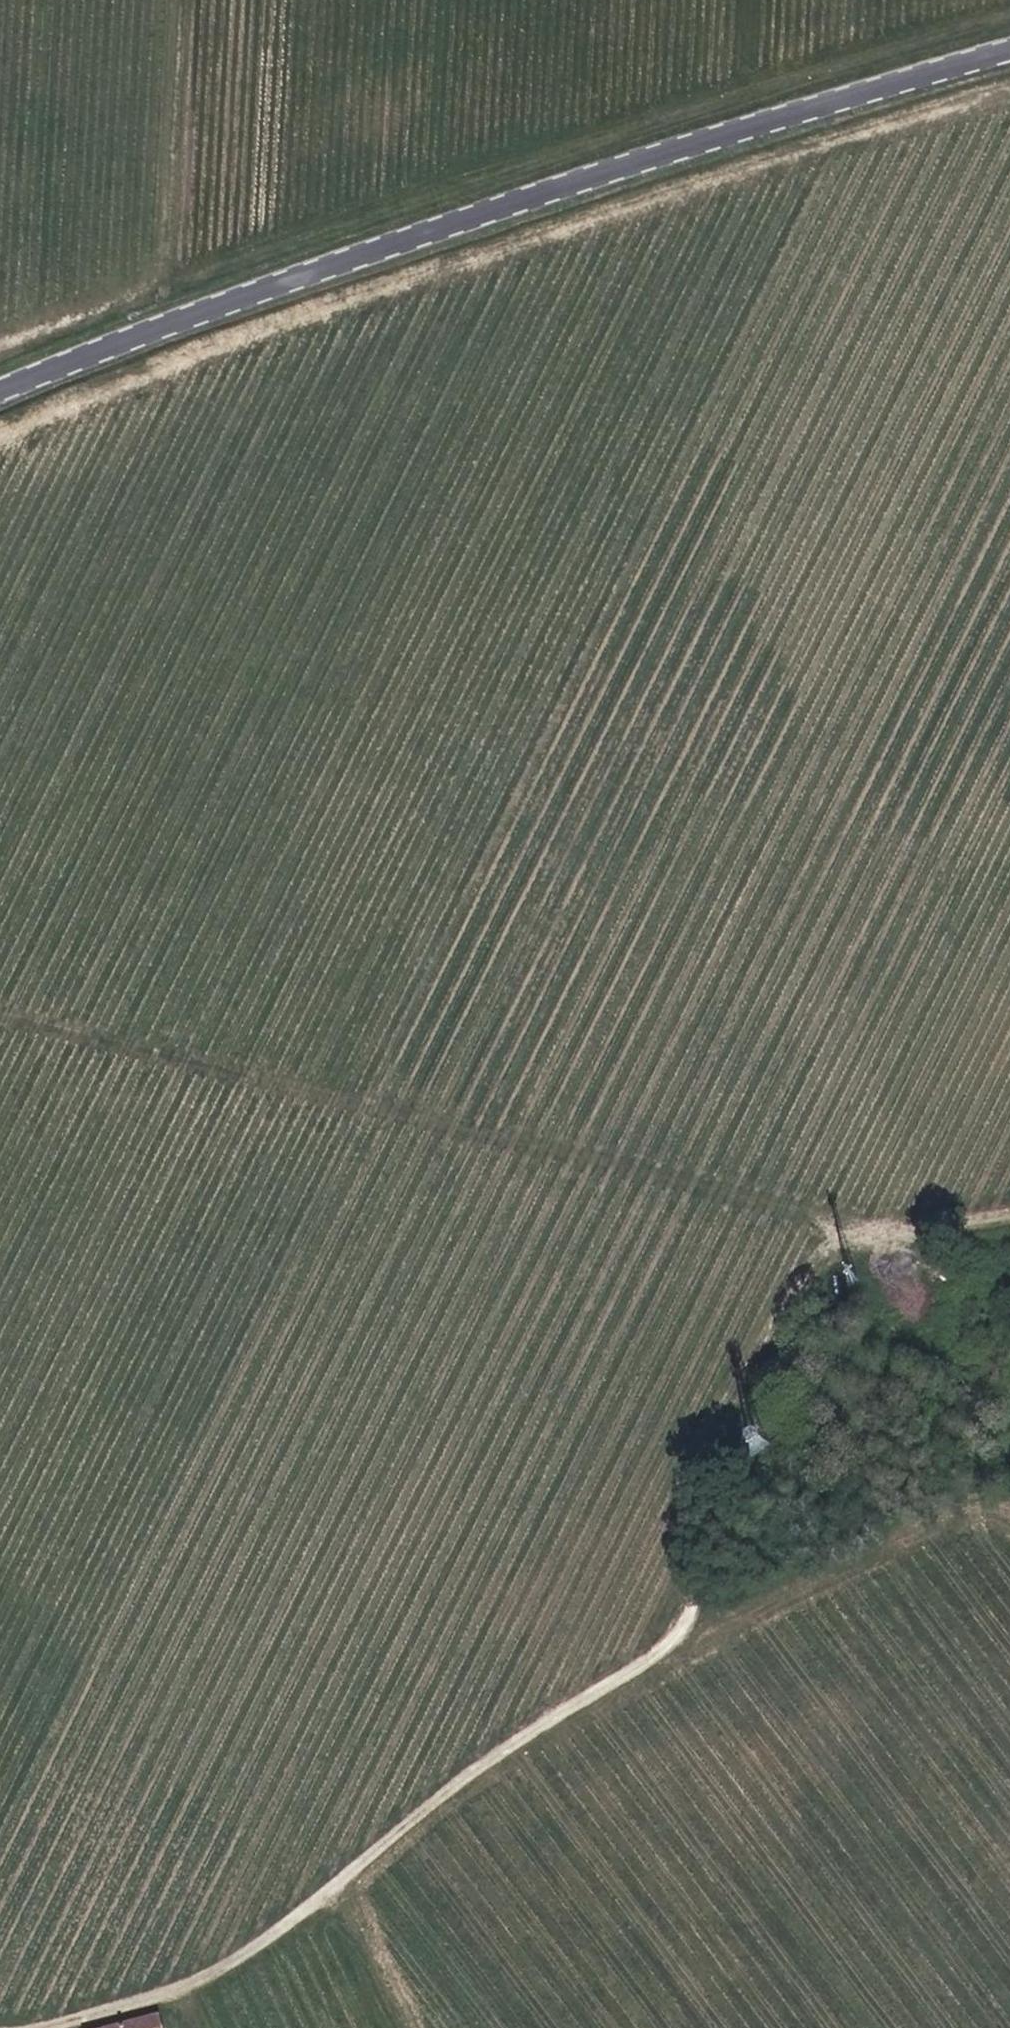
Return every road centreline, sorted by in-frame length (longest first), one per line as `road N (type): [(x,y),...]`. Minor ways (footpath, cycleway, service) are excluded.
road 1 (unclassified): [(1009,49),(585,179),(0,396)]
road 2 (track): [(46,2027),(171,1989),(256,1947),(478,1771),(706,1617)]

